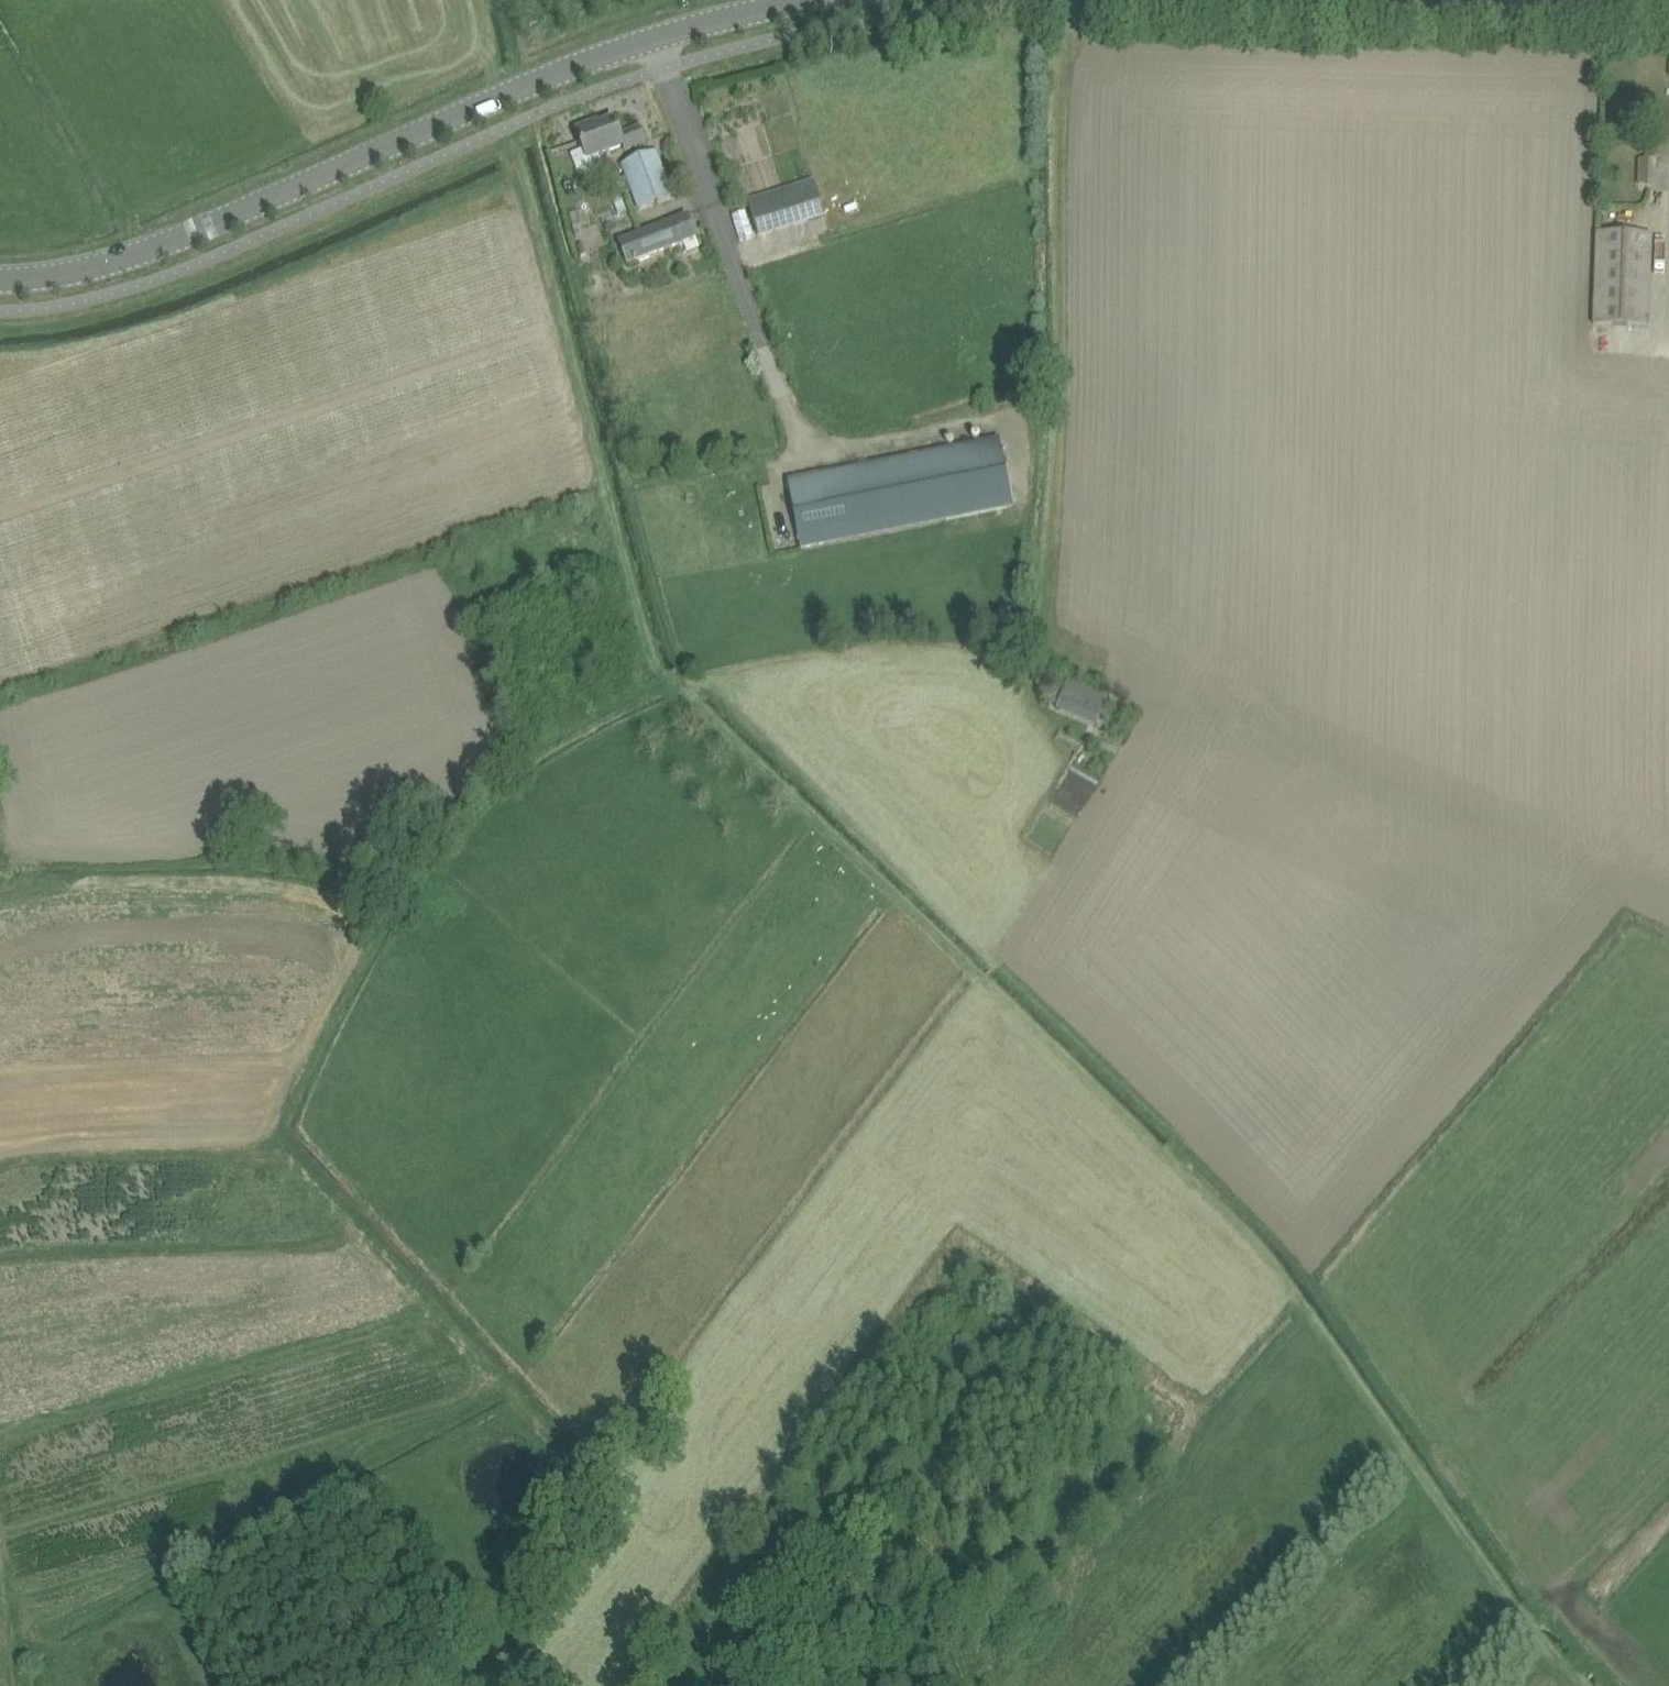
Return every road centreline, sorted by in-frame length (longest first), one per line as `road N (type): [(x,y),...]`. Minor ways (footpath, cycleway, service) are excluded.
road 1 (tertiary): [(0,281),(124,258),(652,38),(813,0)]
road 2 (track): [(1068,0),(1065,347),(1032,675)]

